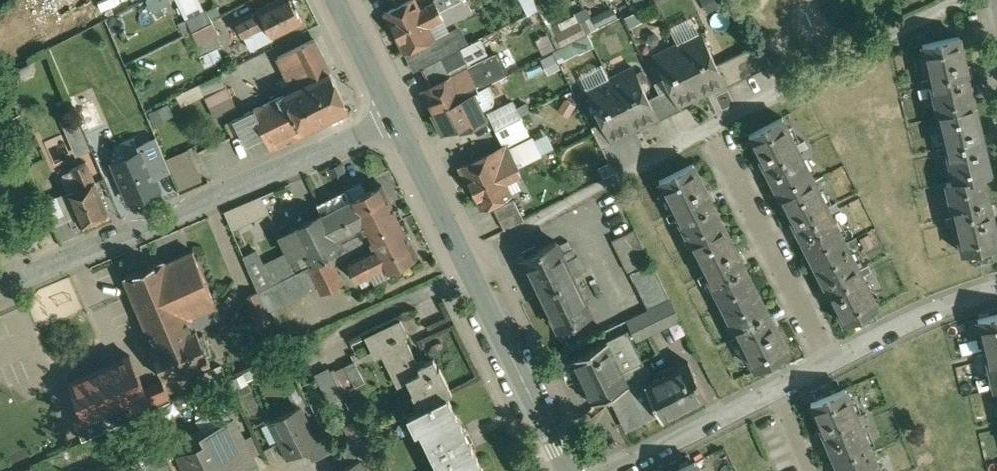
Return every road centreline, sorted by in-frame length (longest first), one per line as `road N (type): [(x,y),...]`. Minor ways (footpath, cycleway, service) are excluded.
road 1 (residential): [(956,0),(513,233)]
road 2 (residential): [(0,291),(395,116)]
road 3 (residential): [(996,284),(607,470)]
road 4 (tertiary): [(395,116),(568,470)]
road 5 (tertiary): [(337,0),(395,116)]

